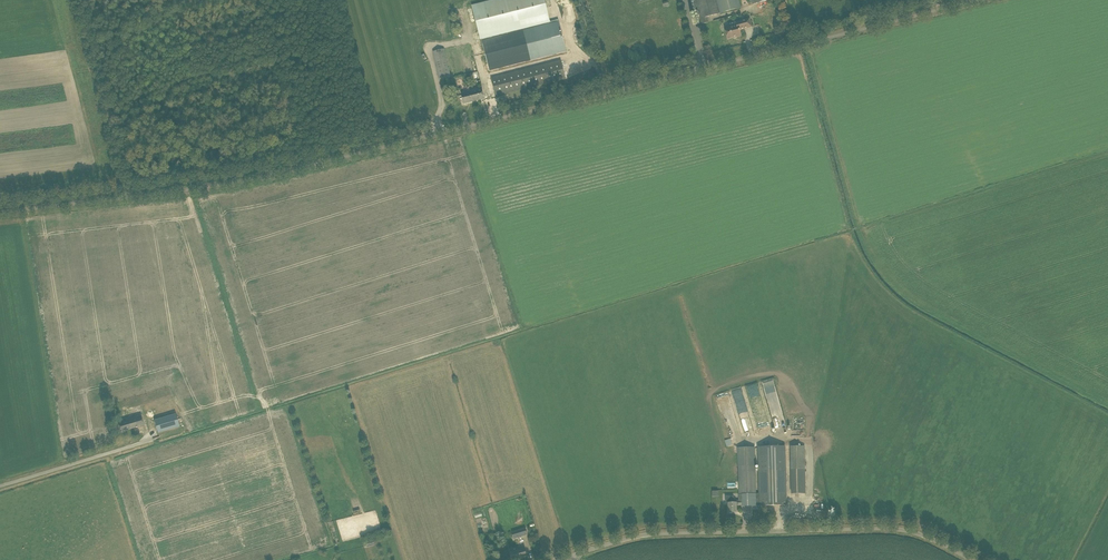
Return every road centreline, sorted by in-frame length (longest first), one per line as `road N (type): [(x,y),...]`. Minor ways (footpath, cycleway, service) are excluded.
road 1 (unclassified): [(0,213),(237,184),(980,0)]
road 2 (unclassified): [(572,553),(639,533),(904,524),(981,559)]
road 3 (track): [(81,0),(129,196)]
road 4 (unclassified): [(0,486),(119,450)]

